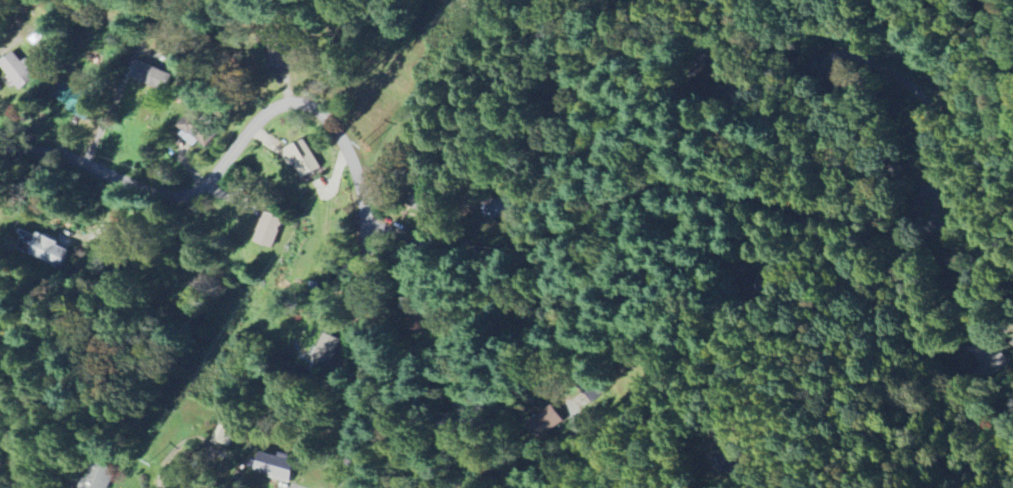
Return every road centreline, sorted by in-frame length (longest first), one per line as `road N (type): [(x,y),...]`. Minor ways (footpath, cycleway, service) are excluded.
road 1 (residential): [(365,212),(412,243),(454,255),(511,253),(582,229),(643,196),(706,198),(884,234),(1012,240)]
road 2 (residential): [(365,212),(350,149),(313,105),(285,102),(264,114),(204,184),(165,199),(54,154),(0,150)]
road 3 (residential): [(706,198),(694,63),(703,37),(733,21),(762,20),(811,56)]
road 4 (residential): [(337,487),(366,395),(365,212)]

